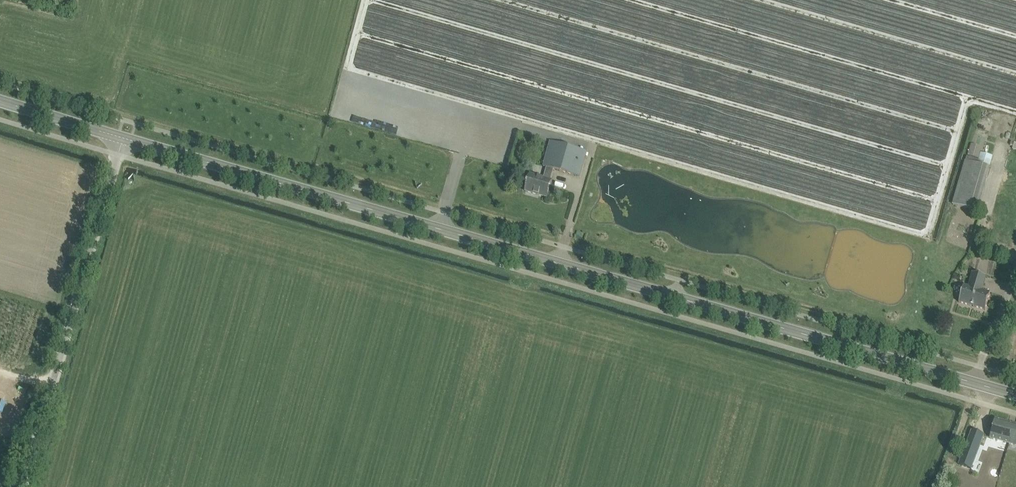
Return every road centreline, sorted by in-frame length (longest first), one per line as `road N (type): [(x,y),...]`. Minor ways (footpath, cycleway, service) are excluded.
road 1 (secondary): [(1015,394),(123,138)]
road 2 (unclassified): [(51,386),(123,138)]
road 3 (secondary): [(123,138),(0,101)]

